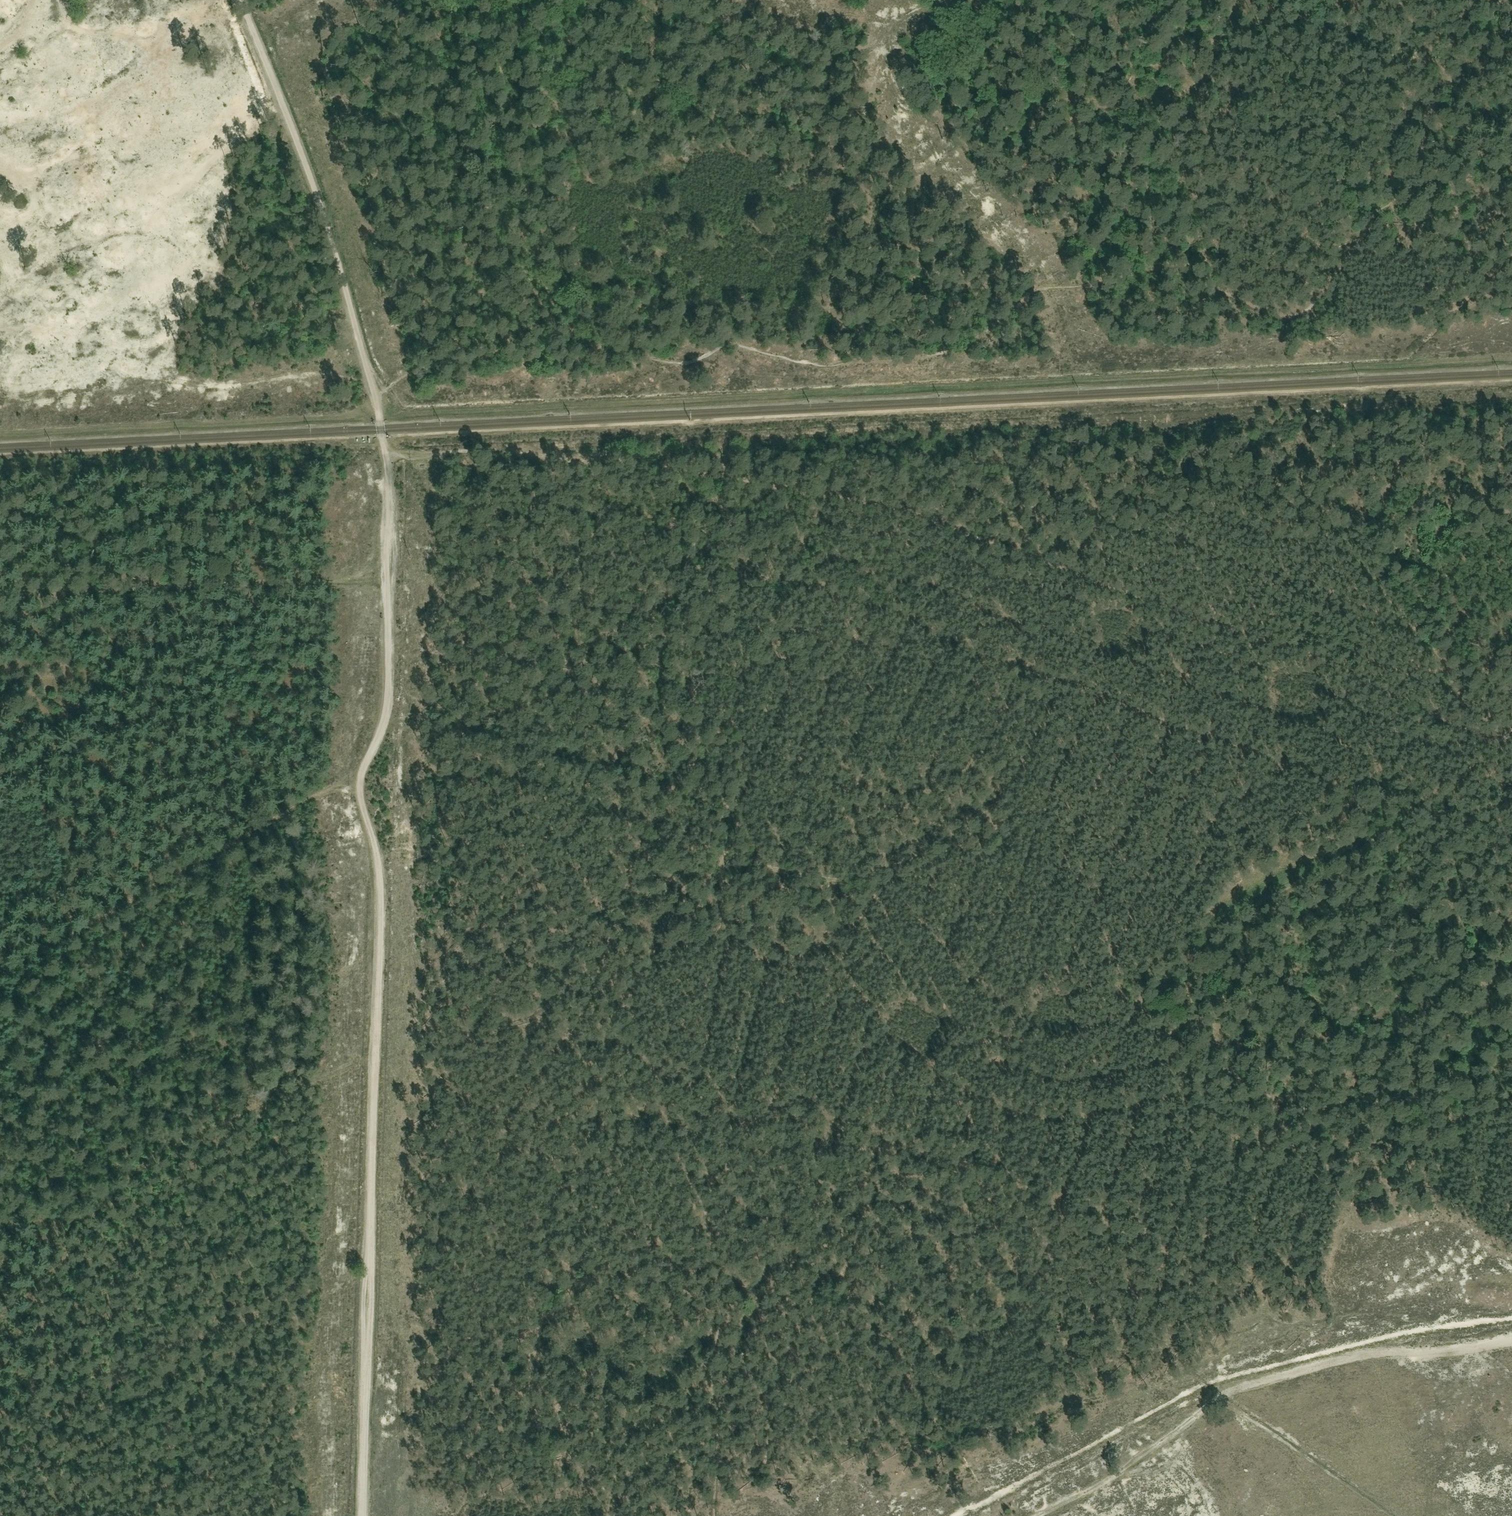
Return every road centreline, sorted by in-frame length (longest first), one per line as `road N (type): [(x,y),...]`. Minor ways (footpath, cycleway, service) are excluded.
road 1 (track): [(389,579),(381,734),(361,779),(376,858),(362,1515)]
road 2 (track): [(1511,1340),(1350,1355),(1217,1393),(1121,1469),(1037,1515)]
road 3 (track): [(240,0),(323,220),(374,397)]
road 4 (track): [(0,967),(361,779)]
road 5 (track): [(389,579),(0,601)]
road 6 (track): [(385,455),(393,516),(389,579)]

